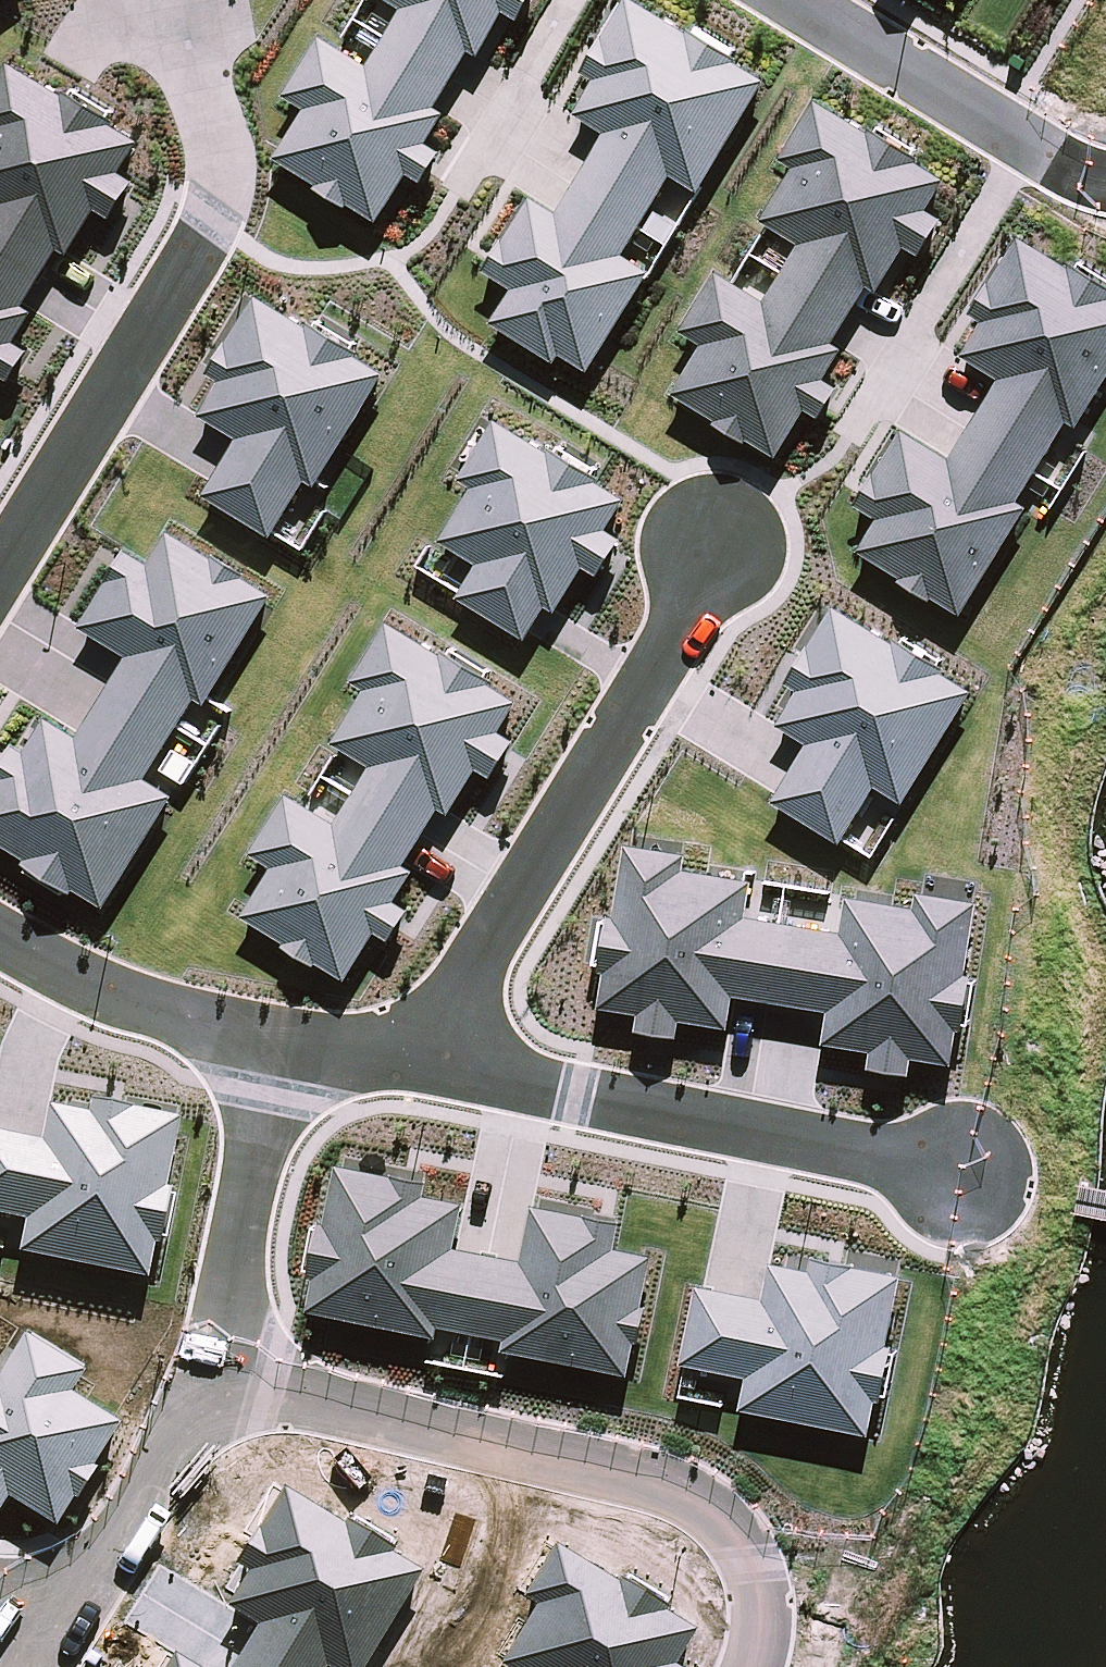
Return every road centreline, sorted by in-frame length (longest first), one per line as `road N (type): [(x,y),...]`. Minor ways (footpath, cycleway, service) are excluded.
road 1 (residential): [(737,1666),(745,1620),(737,1571),(713,1510),(675,1484),(205,1359)]
road 2 (residential): [(715,545),(679,621),(451,1001),(391,1046)]
road 3 (residential): [(955,1175),(391,1046)]
road 4 (residential): [(211,166),(192,241),(0,543)]
road 5 (residential): [(802,0),(1105,183)]
road 6 (residential): [(275,1040),(205,1359)]
road 7 (residential): [(205,1359),(137,1497),(49,1634)]
road 8 (residential): [(275,1040),(144,1005),(0,939)]

